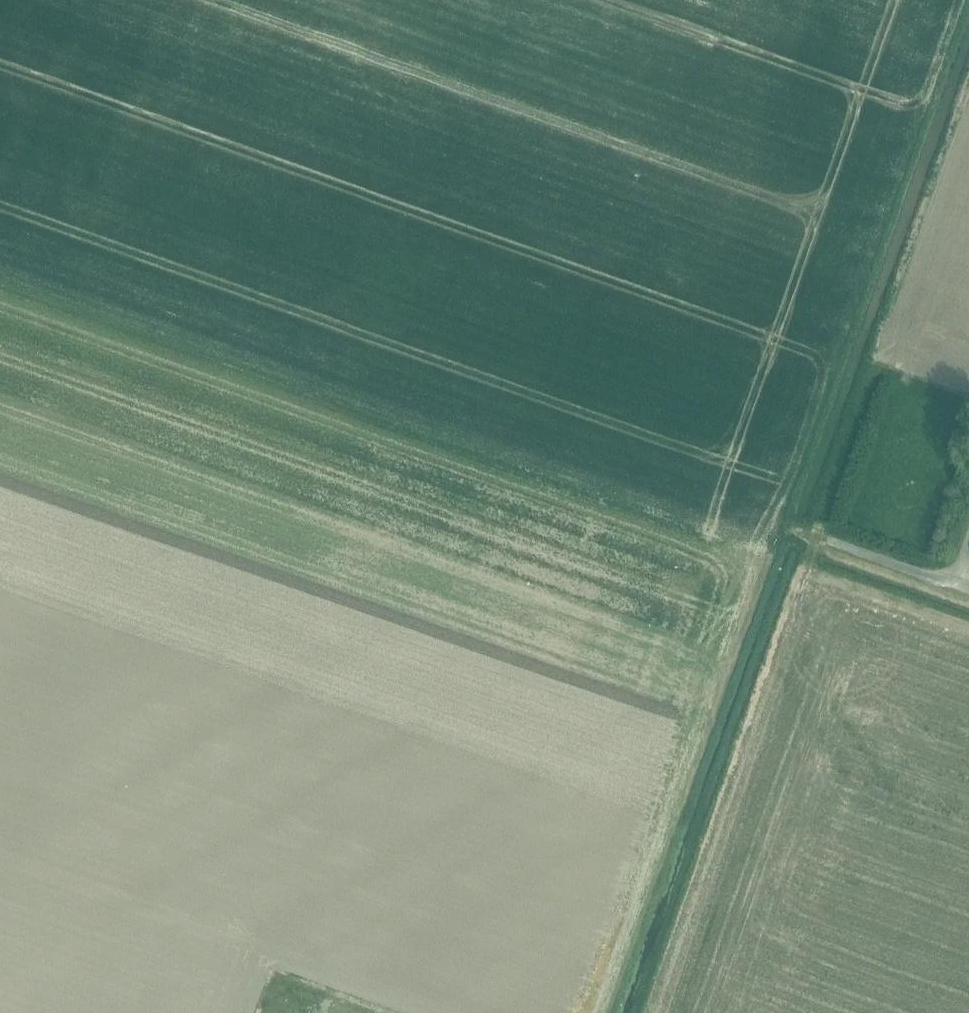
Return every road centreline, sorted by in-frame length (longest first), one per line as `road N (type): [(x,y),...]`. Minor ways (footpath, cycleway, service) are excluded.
road 1 (residential): [(968,590),(835,543)]

